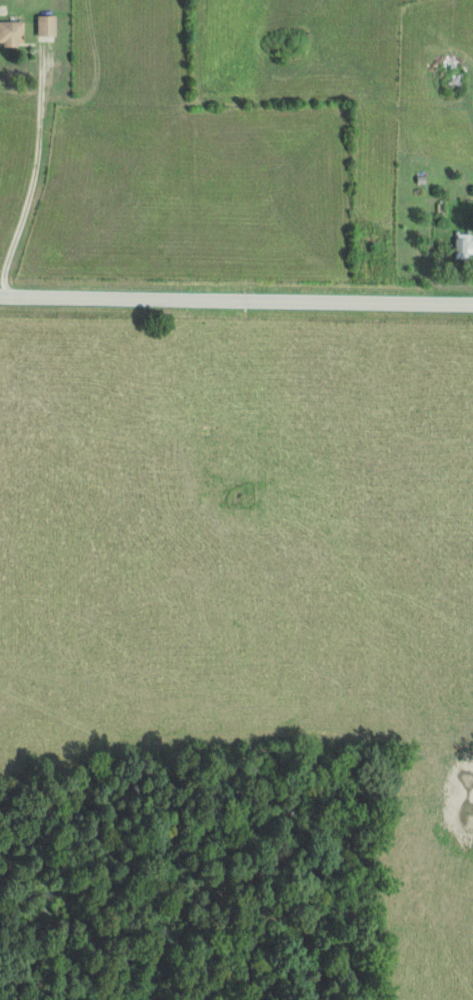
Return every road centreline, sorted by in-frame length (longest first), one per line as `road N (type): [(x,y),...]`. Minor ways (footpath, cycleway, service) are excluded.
road 1 (tertiary): [(0,295),(472,304)]

